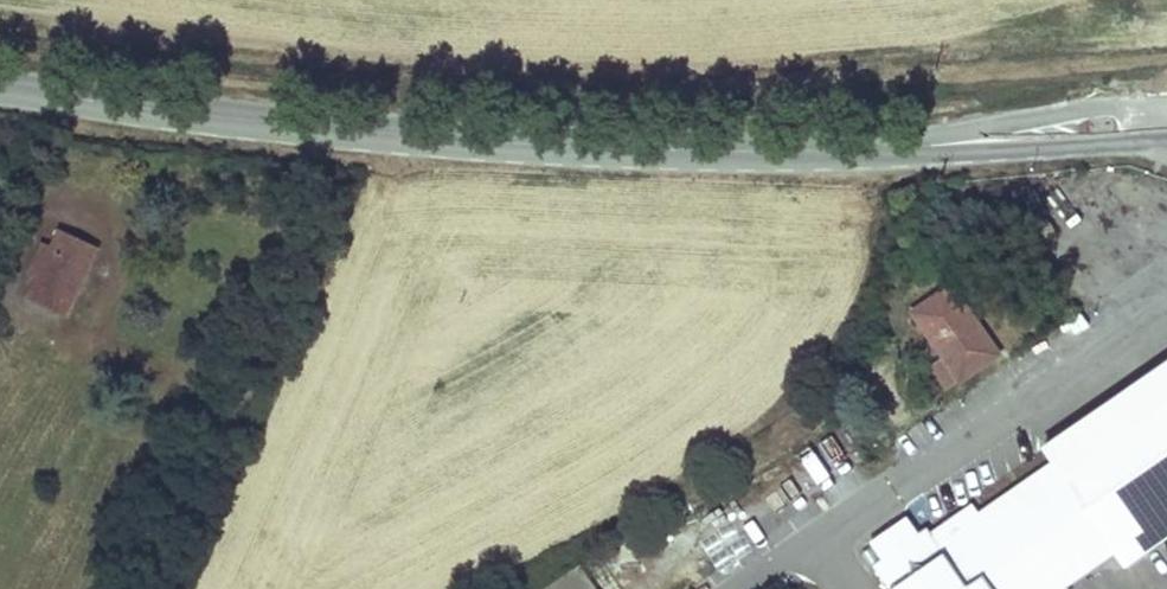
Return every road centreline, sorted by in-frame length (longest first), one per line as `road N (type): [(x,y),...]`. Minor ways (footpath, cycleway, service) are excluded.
road 1 (secondary): [(0,87),(332,130),(629,150),(760,154),(1166,125)]

